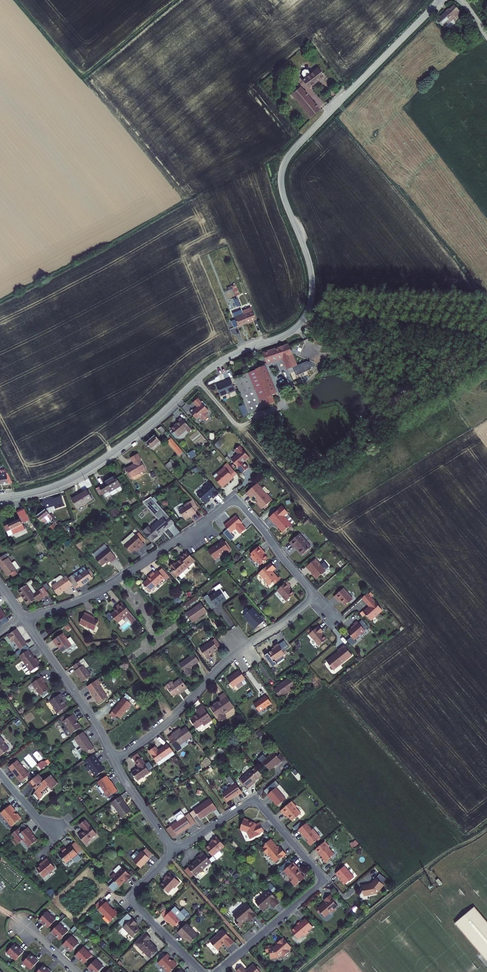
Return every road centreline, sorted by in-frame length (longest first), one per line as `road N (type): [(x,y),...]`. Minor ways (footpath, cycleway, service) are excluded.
road 1 (tertiary): [(0,499),(76,476),(216,364),(298,325),(312,274),(284,196),(285,160),(439,0)]
road 2 (residential): [(25,621),(103,589),(233,502),(314,595),(114,759)]
road 3 (residential): [(217,971),(321,877),(256,801),(175,851)]
road 4 (track): [(298,971),(411,878),(486,829)]
road 5 (residential): [(114,759),(25,621)]
road 6 (residential): [(175,851),(133,901),(201,971)]

